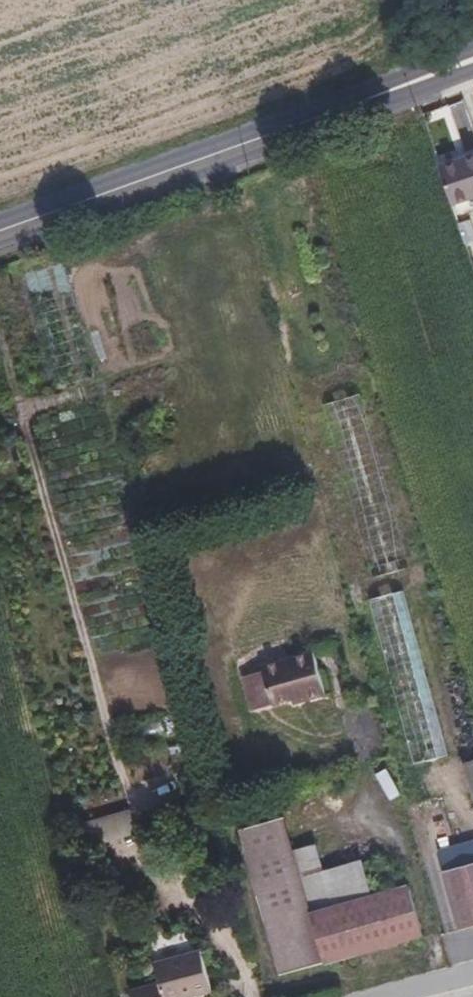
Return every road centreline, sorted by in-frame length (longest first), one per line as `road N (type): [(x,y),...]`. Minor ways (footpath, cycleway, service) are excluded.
road 1 (primary): [(0,235),(472,67)]

